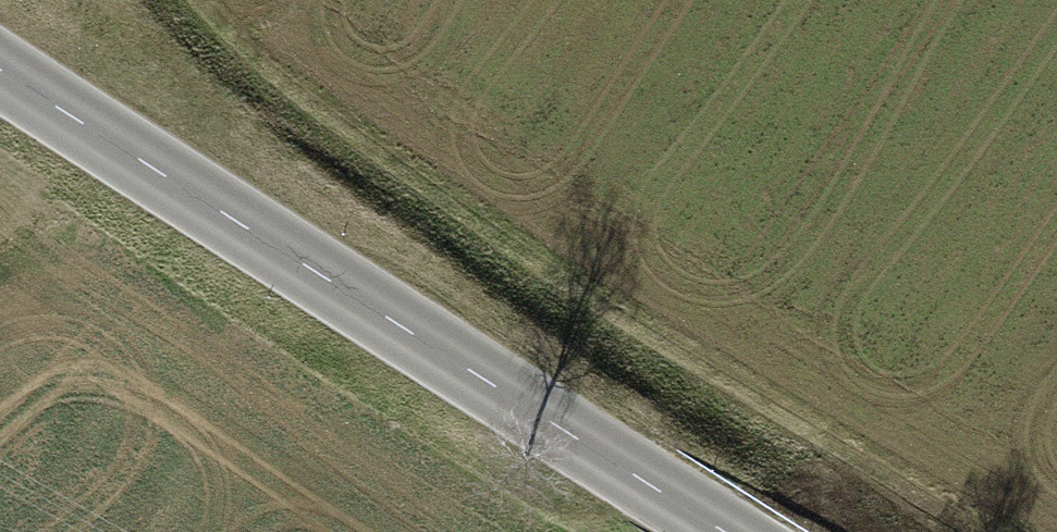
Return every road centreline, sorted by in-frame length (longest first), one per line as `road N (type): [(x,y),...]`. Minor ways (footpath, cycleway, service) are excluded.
road 1 (track): [(194,0),(217,28),(356,140),(657,342),(990,531)]
road 2 (primary): [(720,531),(0,68)]

